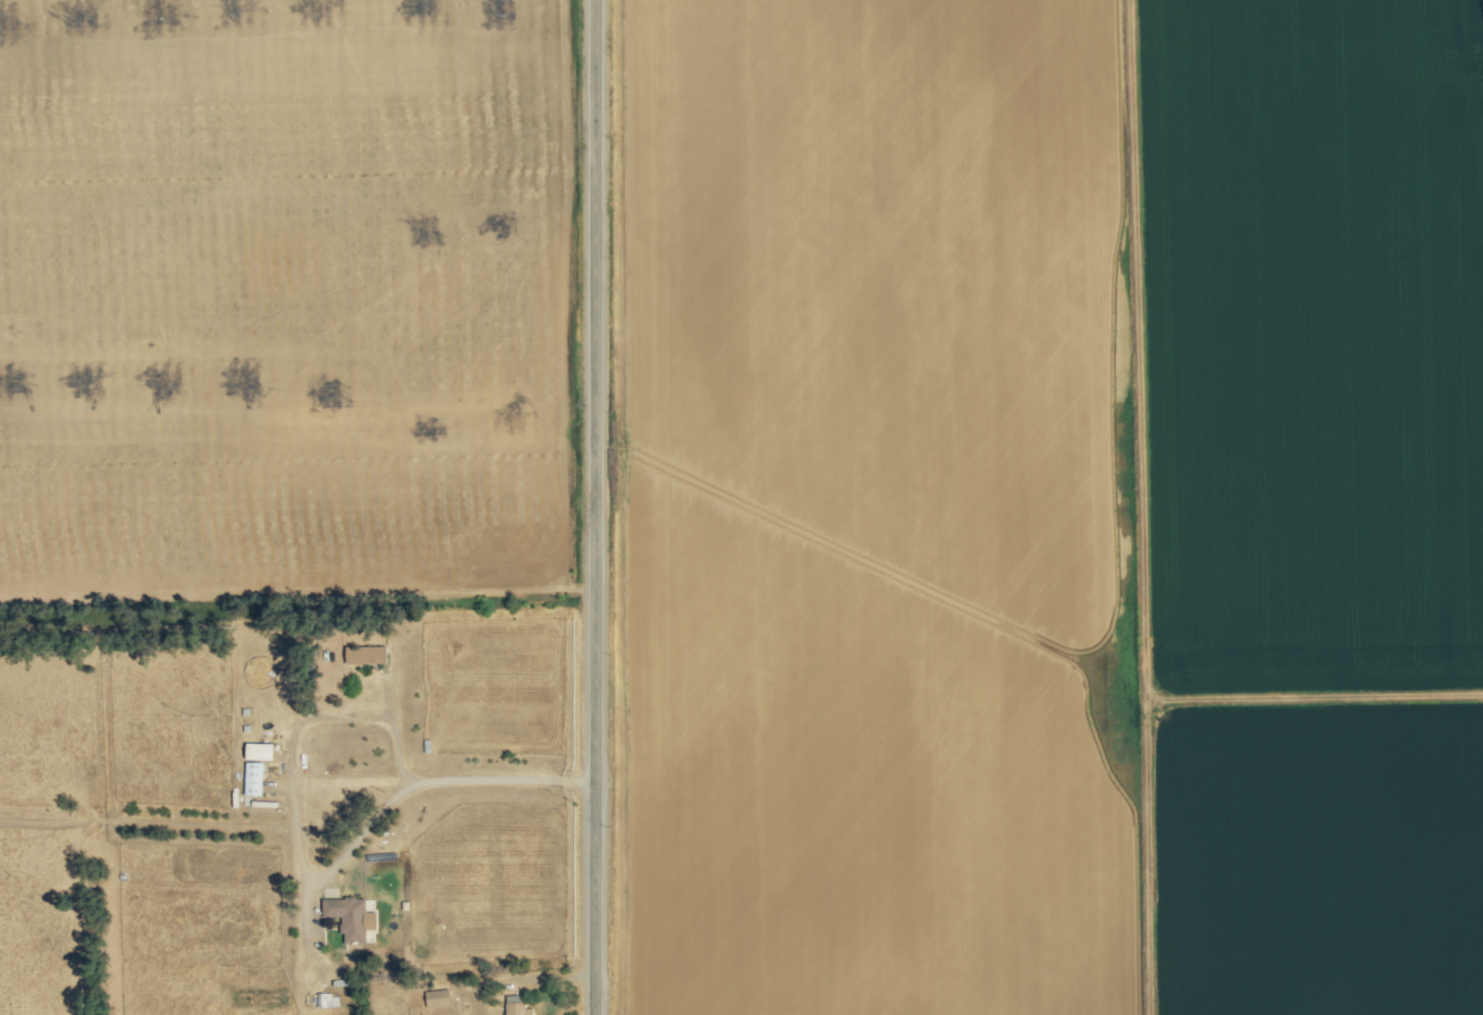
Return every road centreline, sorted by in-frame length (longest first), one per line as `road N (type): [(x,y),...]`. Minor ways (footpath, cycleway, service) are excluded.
road 1 (tertiary): [(594,0),(586,1014)]

